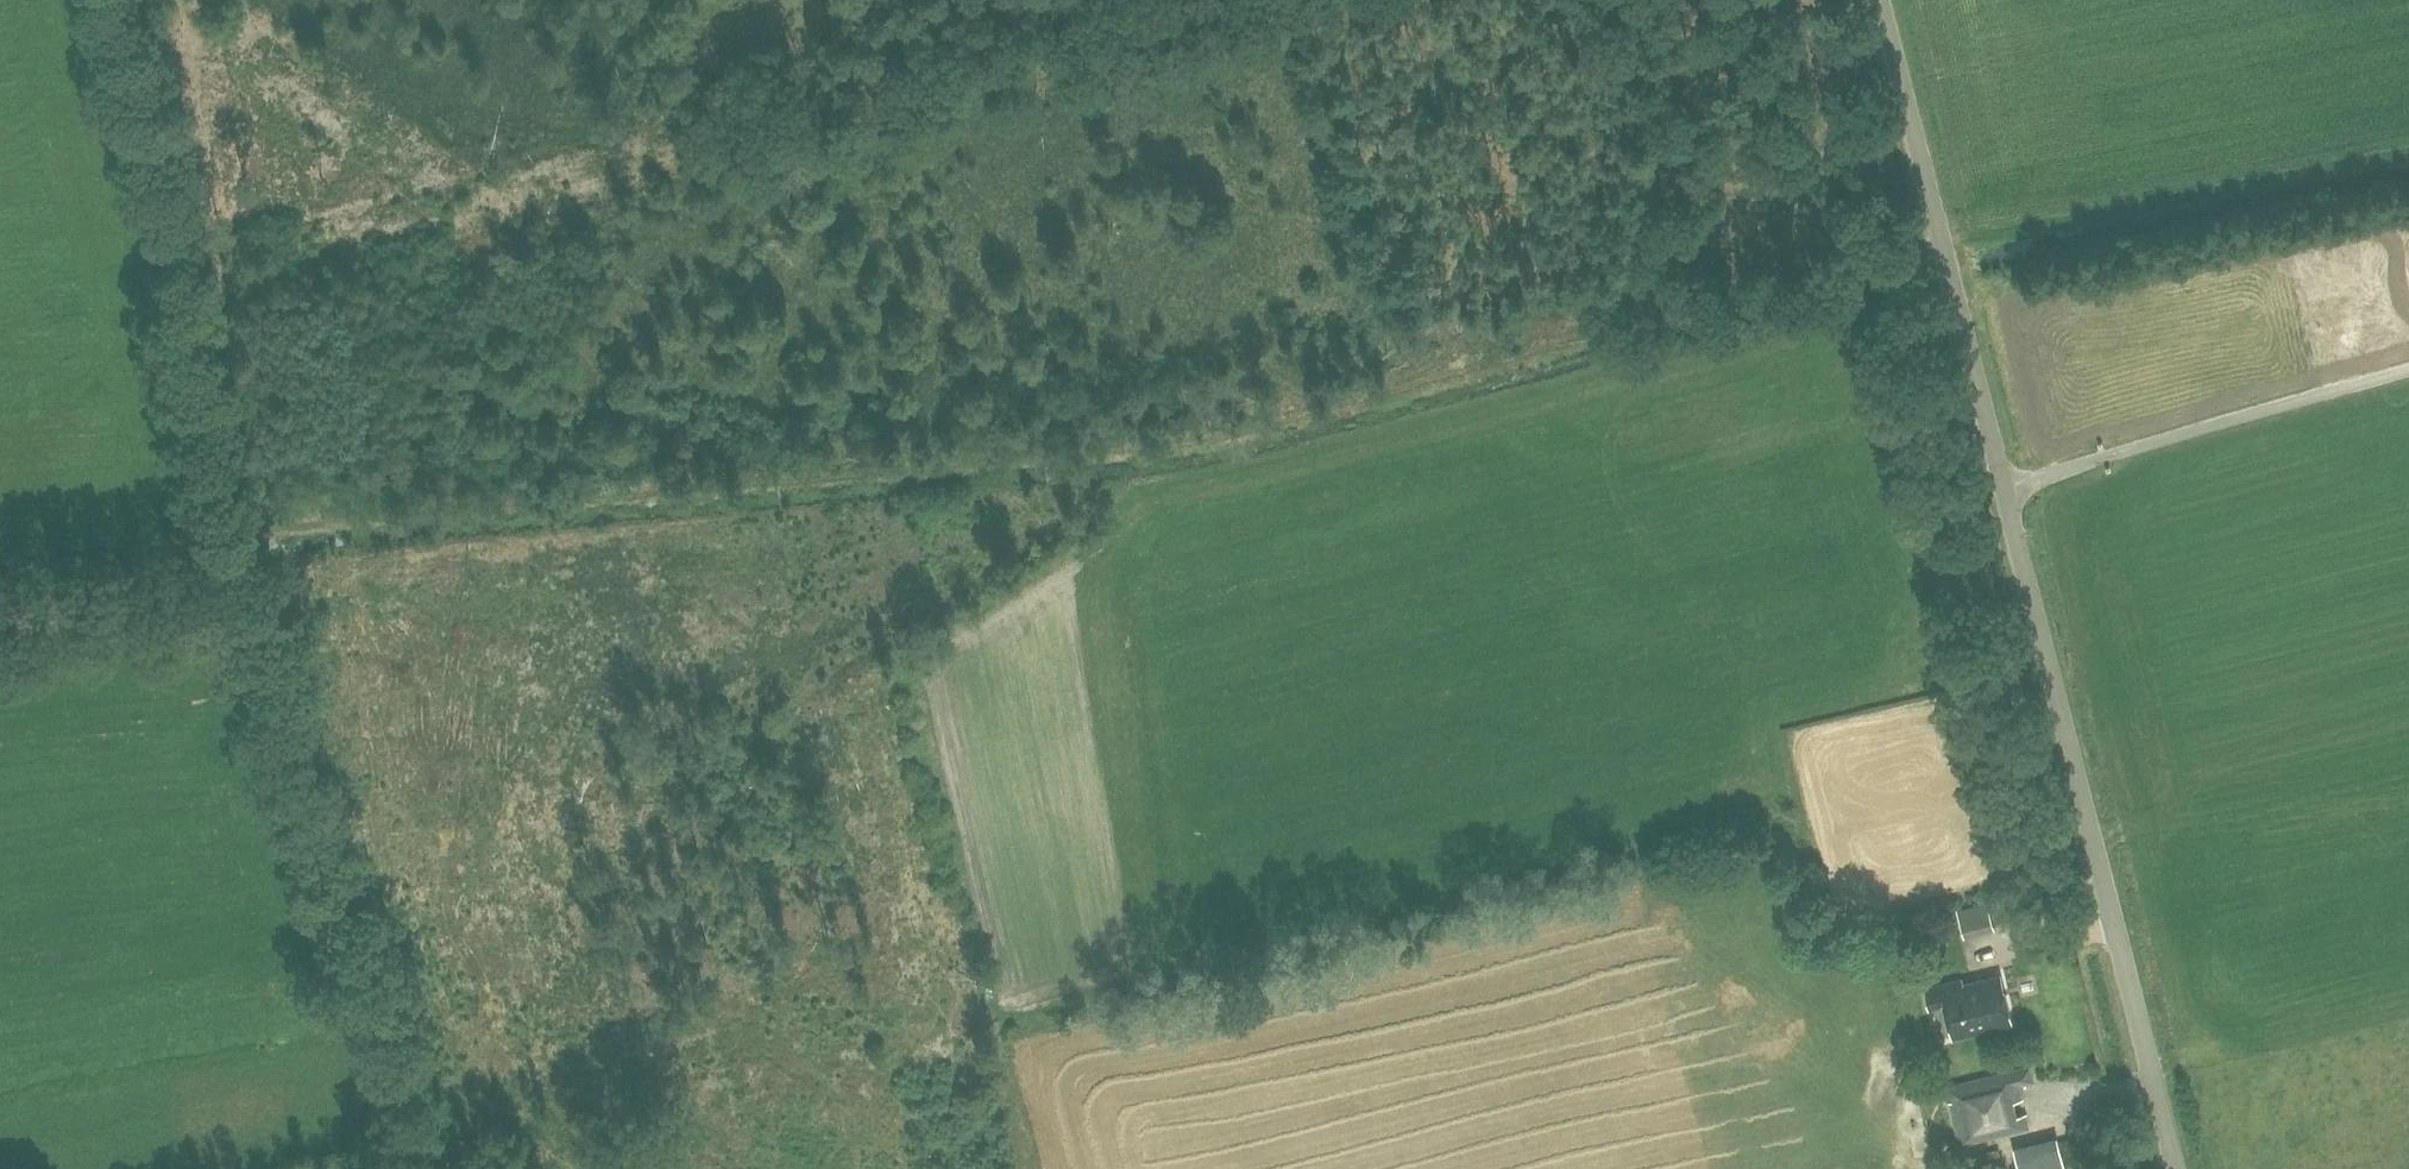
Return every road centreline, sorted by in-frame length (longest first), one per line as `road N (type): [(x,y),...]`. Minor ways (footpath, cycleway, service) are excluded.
road 1 (unclassified): [(2174,1168),(1874,0)]

